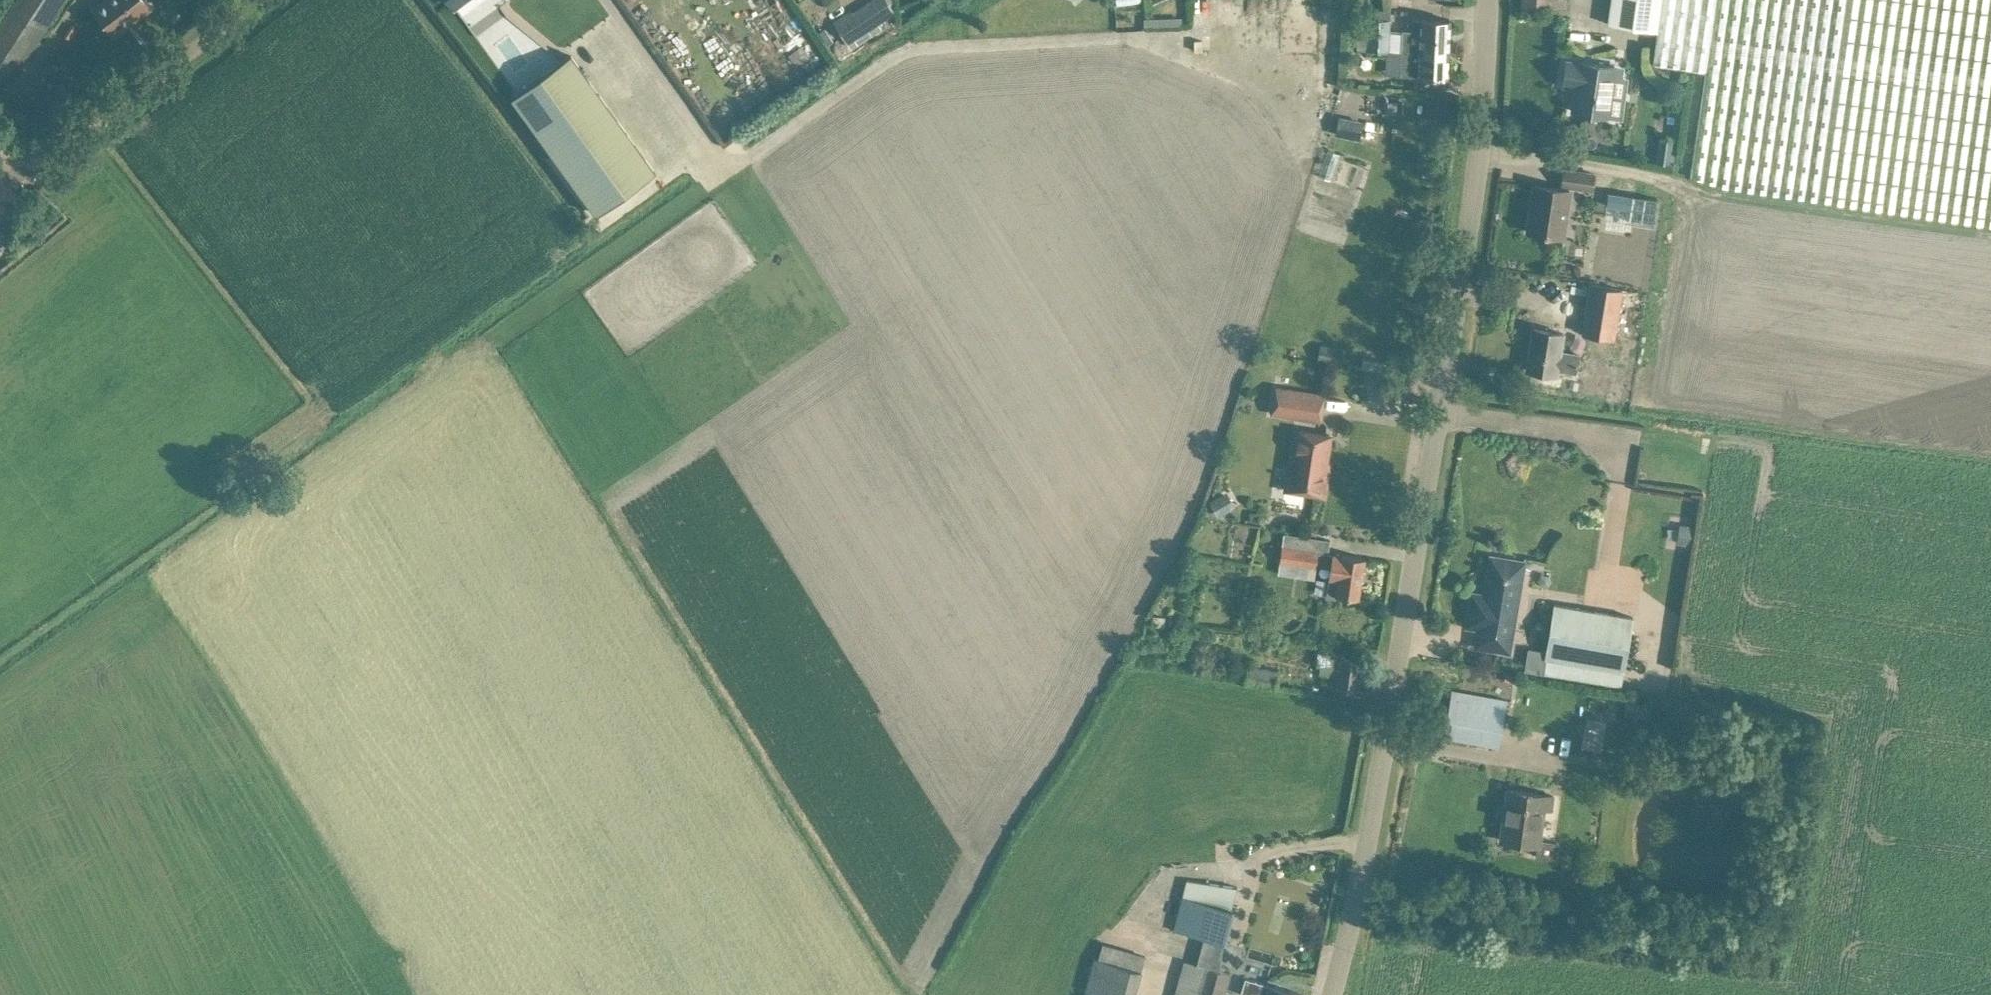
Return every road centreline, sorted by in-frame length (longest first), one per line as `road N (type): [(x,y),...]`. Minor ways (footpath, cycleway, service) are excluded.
road 1 (unclassified): [(1331,994),(1396,689),(1478,153),(1487,0)]
road 2 (unclassified): [(253,0),(73,137),(26,154),(0,149)]

